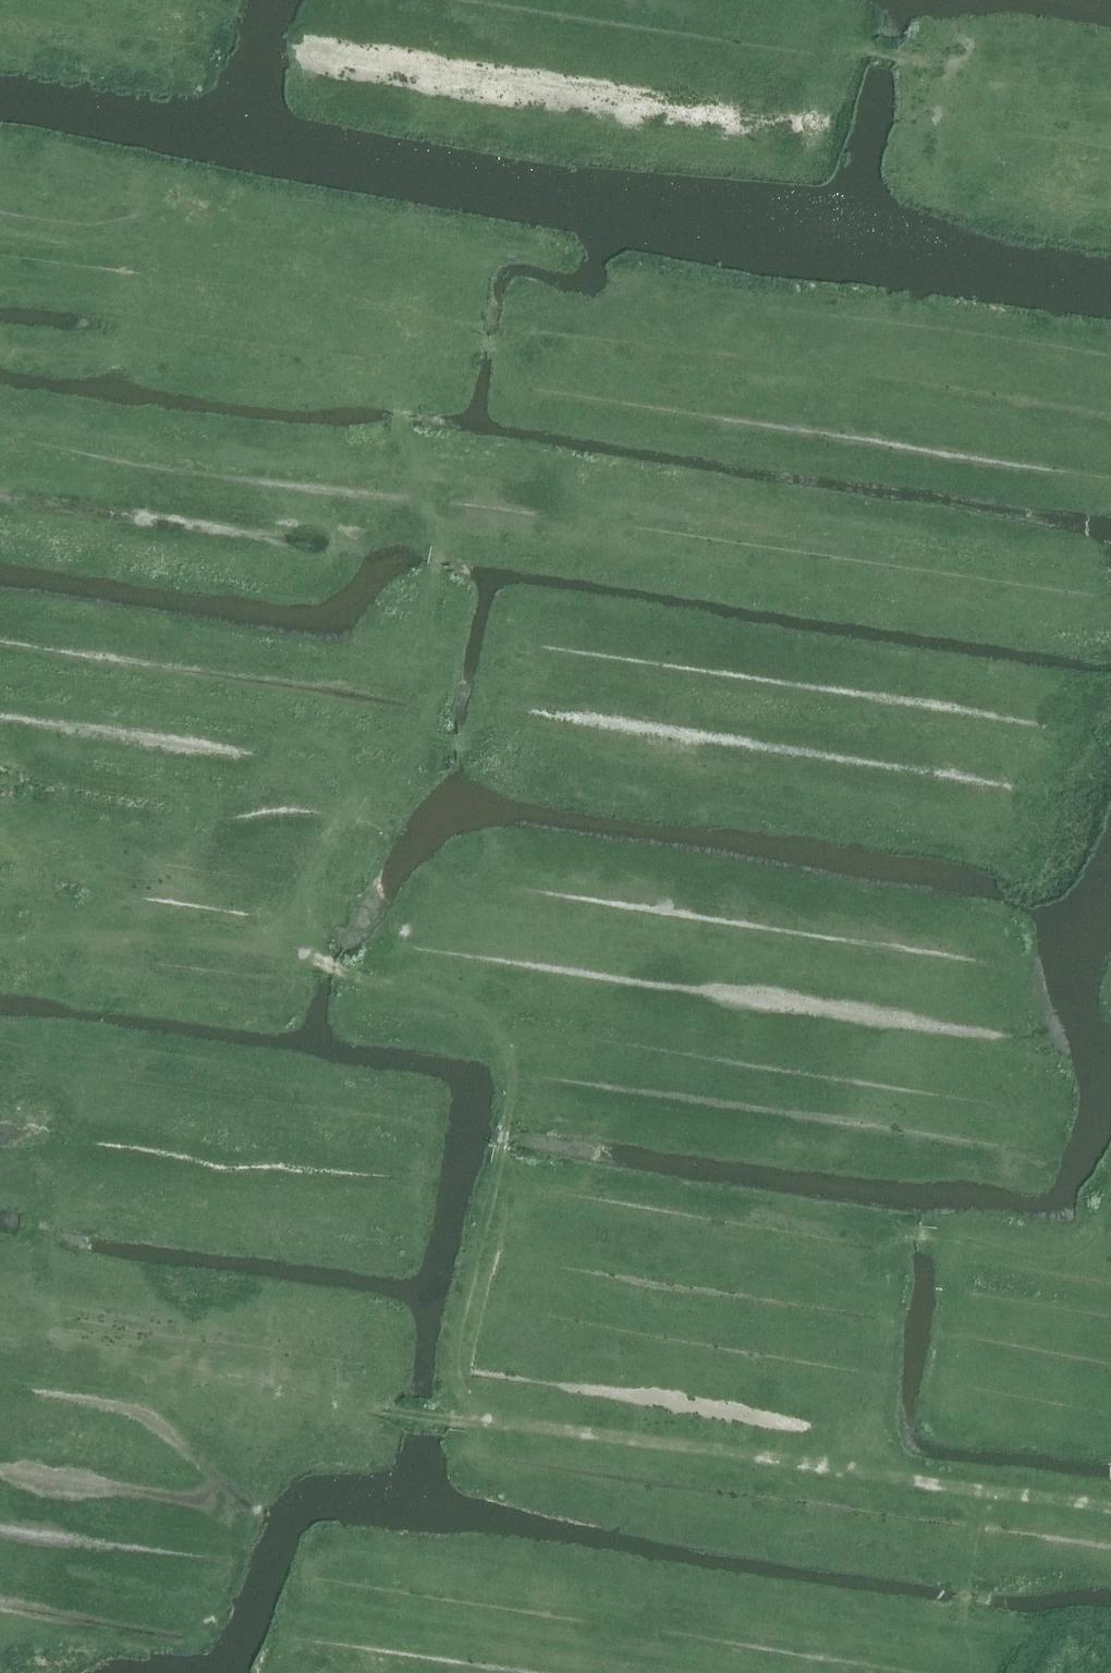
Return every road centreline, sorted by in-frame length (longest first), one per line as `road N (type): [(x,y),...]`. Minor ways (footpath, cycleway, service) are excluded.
road 1 (track): [(1110,1507),(885,1476)]

